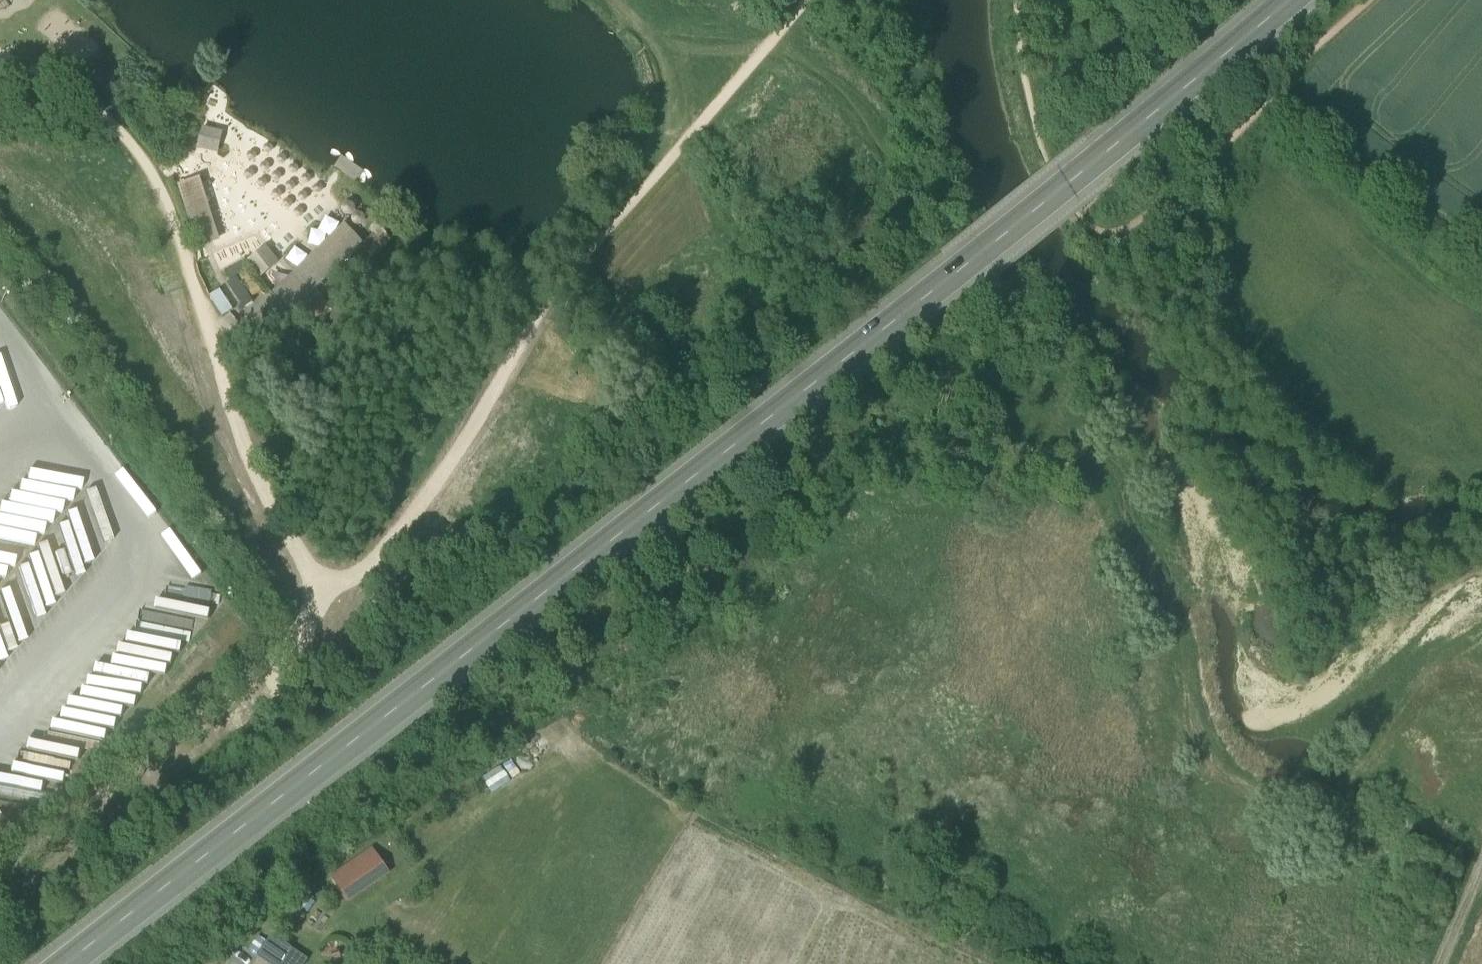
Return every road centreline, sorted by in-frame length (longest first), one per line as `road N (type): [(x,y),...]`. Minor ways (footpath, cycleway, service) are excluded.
road 1 (primary): [(74,963),(944,289),(1293,0)]
road 2 (residential): [(341,588),(0,884)]

